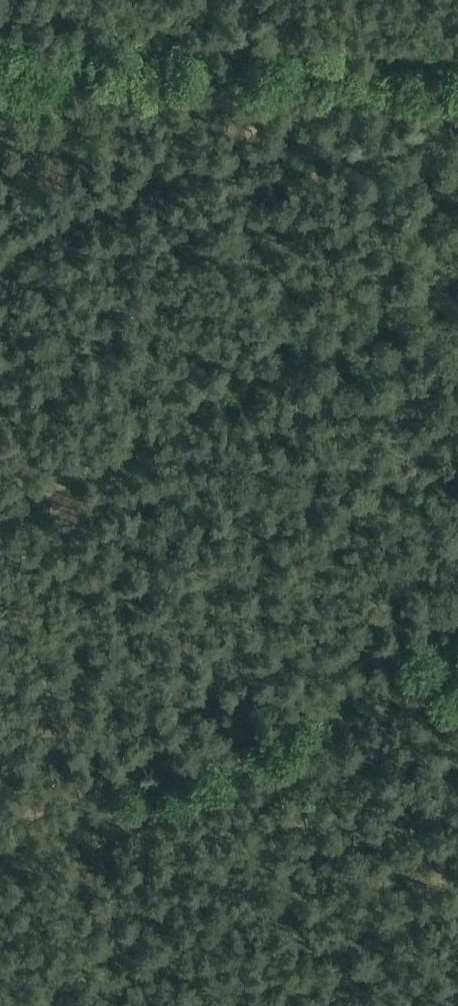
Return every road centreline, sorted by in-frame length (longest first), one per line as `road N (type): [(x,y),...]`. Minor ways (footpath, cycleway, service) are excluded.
road 1 (track): [(457,319),(151,437),(0,518)]
road 2 (track): [(0,30),(457,55)]
road 3 (track): [(95,812),(457,649)]
road 4 (track): [(95,812),(0,546)]

